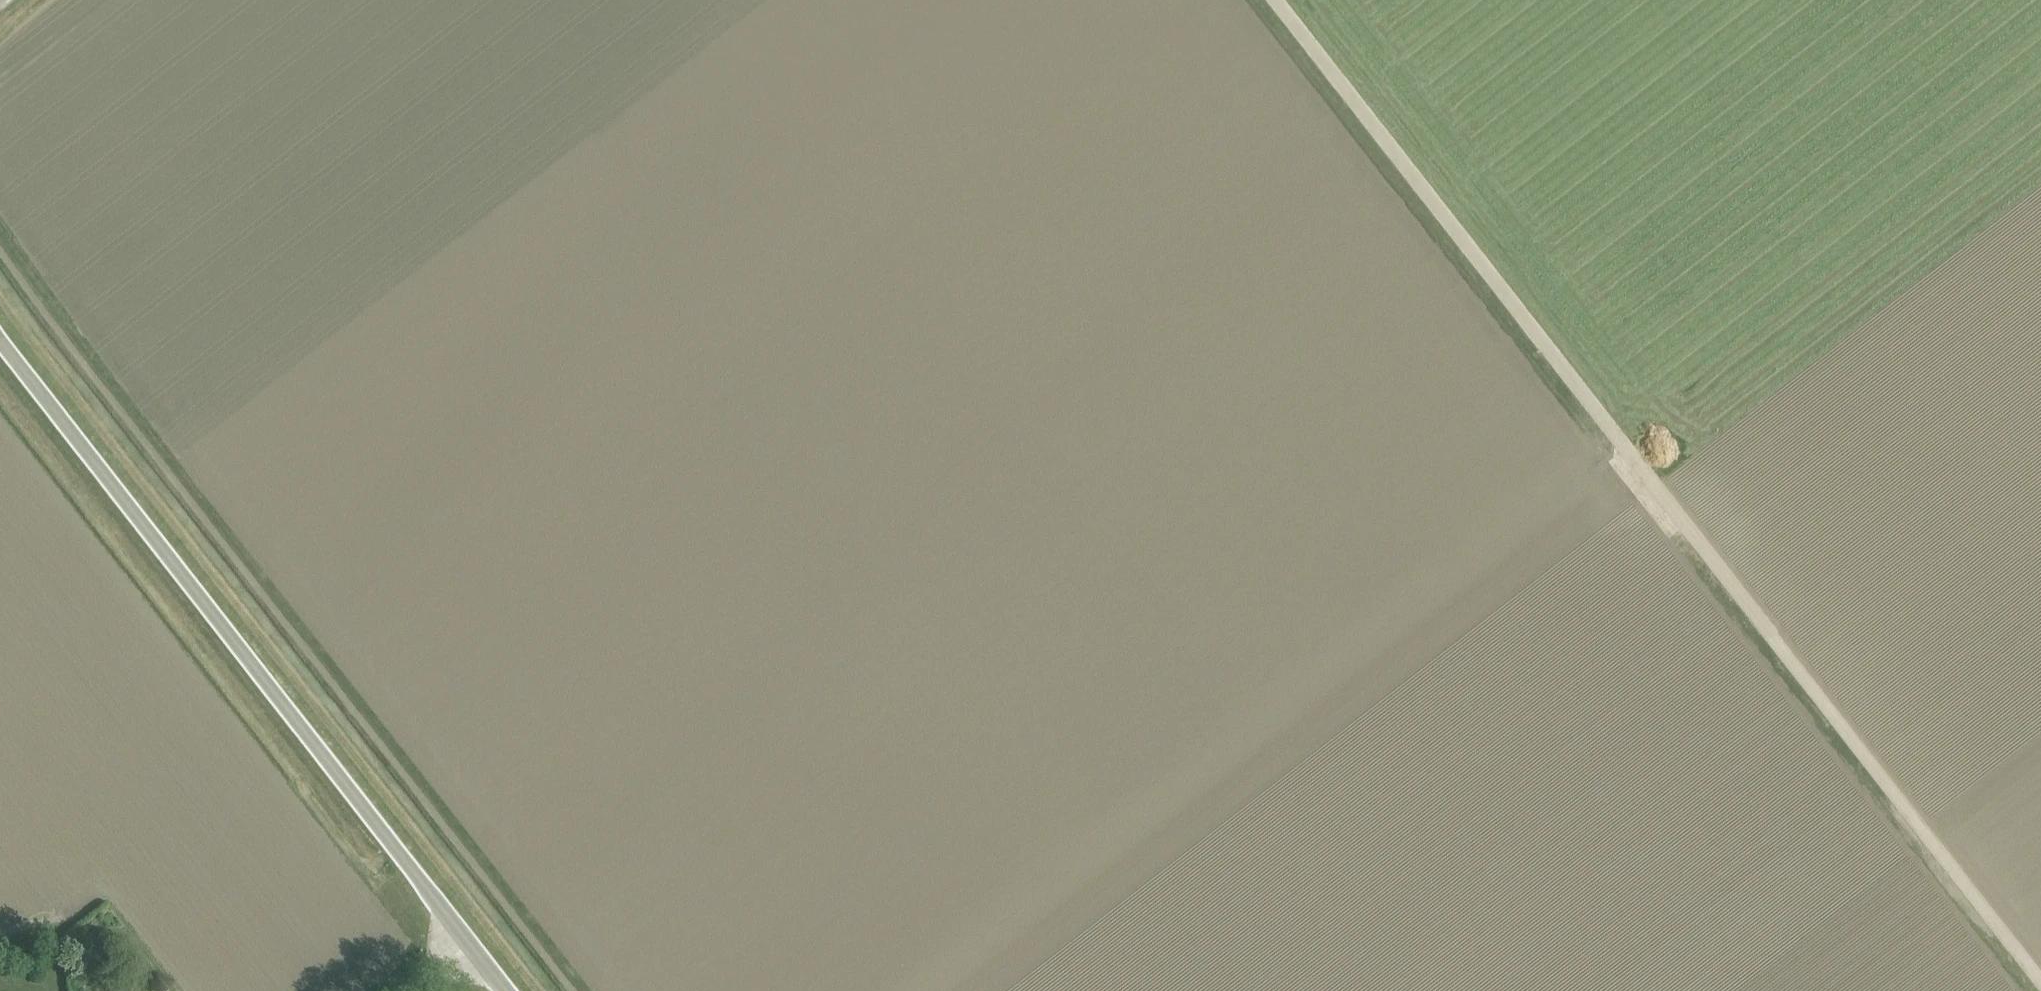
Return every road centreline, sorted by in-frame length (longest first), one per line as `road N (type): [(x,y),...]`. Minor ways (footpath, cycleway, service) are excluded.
road 1 (unclassified): [(506,990),(0,327)]

